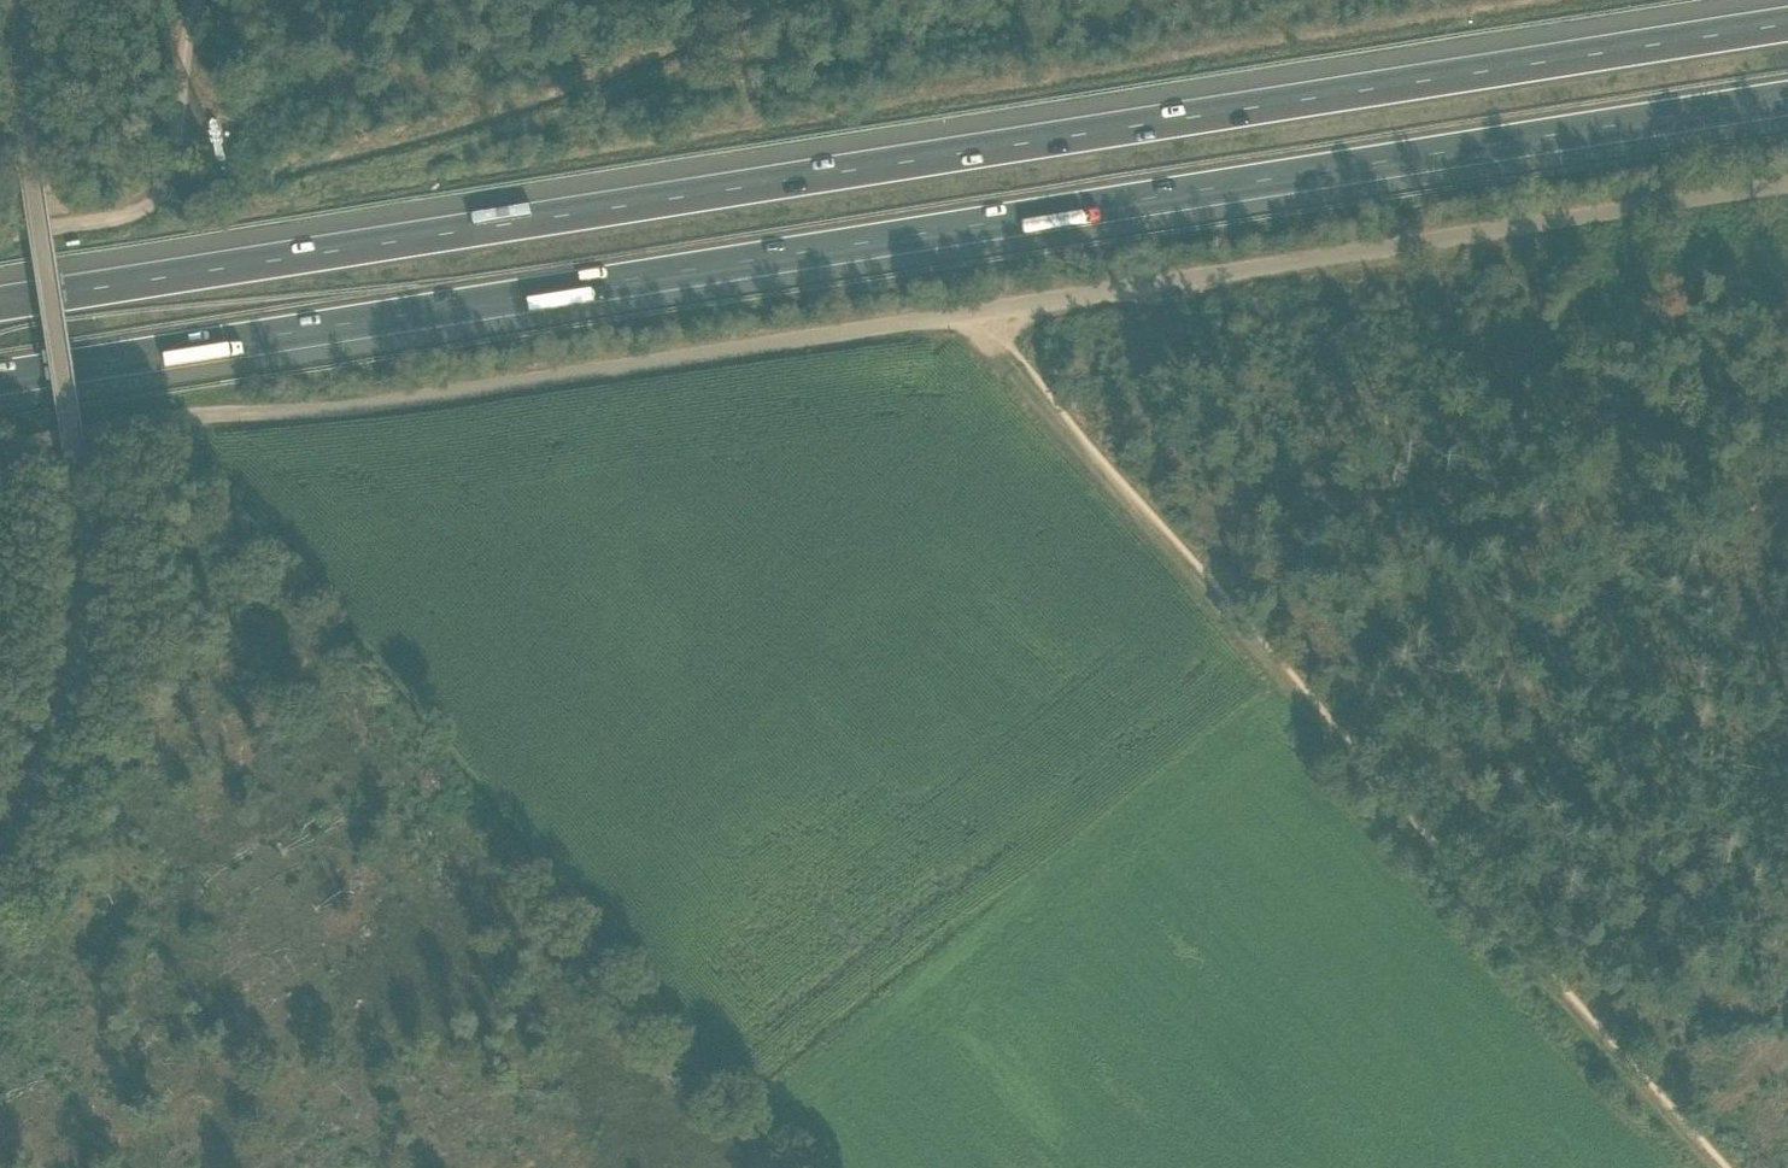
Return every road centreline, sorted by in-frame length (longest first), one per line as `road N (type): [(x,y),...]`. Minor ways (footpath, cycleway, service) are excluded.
road 1 (motorway): [(0,378),(1787,97)]
road 2 (motorway): [(1787,23),(0,303)]
road 3 (unclassified): [(0,450),(216,413),(373,405),(1787,181)]
road 4 (track): [(1713,1167),(991,349),(972,312)]
road 5 (unclassified): [(0,829),(61,704),(84,543),(33,185),(26,0)]
road 6 (unclassified): [(0,234),(133,212),(156,201),(172,175),(196,0)]

